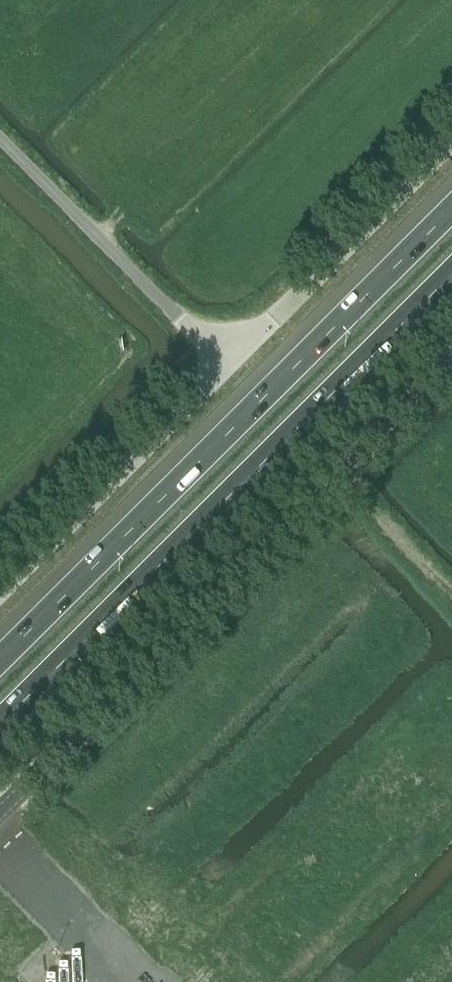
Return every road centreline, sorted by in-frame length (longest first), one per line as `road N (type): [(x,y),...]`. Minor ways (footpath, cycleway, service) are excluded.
road 1 (unclassified): [(0,812),(451,360)]
road 2 (motorway): [(451,210),(0,662)]
road 3 (motorway): [(0,727),(451,277)]
road 4 (unclassified): [(0,588),(227,362)]
road 5 (unclassified): [(227,362),(0,140)]
road 6 (unclassified): [(227,362),(451,139)]

